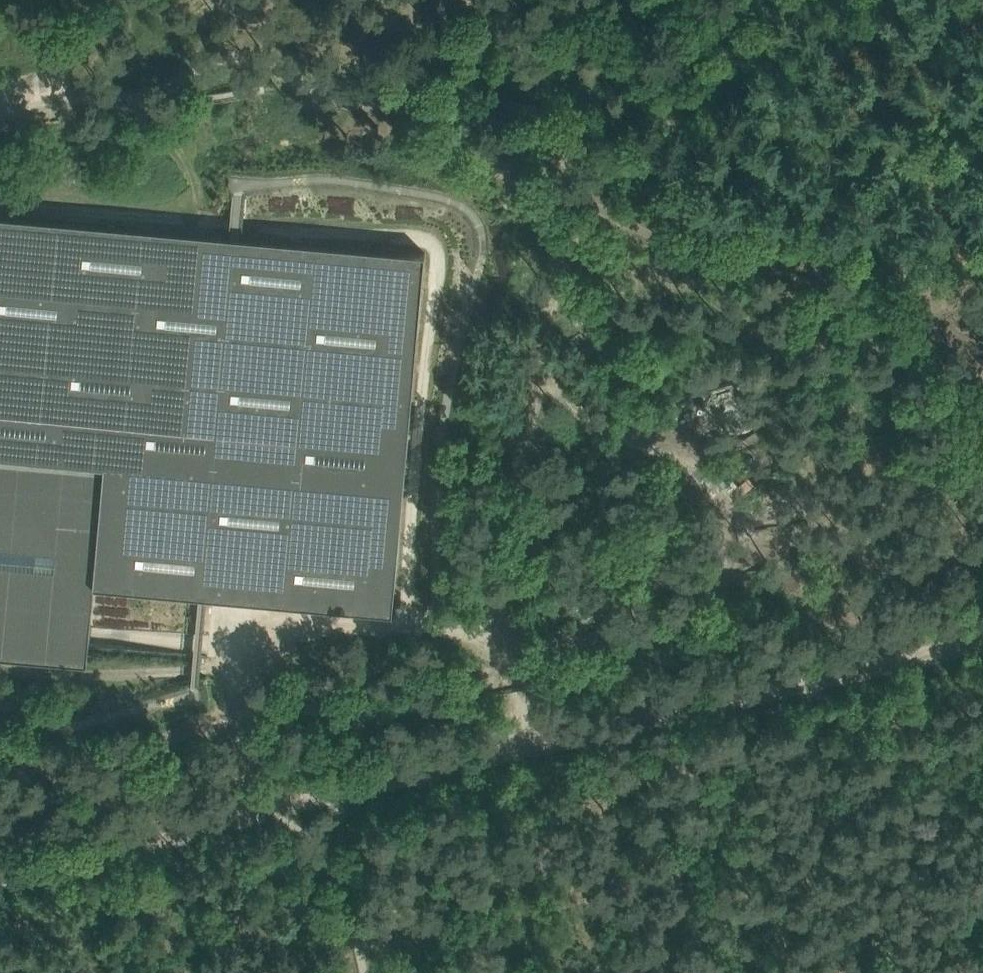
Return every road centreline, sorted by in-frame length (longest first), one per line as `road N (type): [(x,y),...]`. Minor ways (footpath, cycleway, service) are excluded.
road 1 (track): [(0,100),(158,91),(229,54),(272,61),(327,95),(435,112),(505,169),(574,189),(651,235),(782,262),(866,290),(982,368)]
road 2 (track): [(982,546),(963,558),(916,561),(816,538),(788,539),(766,546),(659,636),(610,636),(547,657),(508,686),(369,708),(334,705),(221,729),(138,761),(76,770),(0,748)]
road 3 (track): [(982,626),(343,786)]
road 4 (track): [(343,786),(0,873)]
road 5 (track): [(782,262),(668,291),(596,253),(505,169)]
road 6 (track): [(75,98),(119,102),(162,125),(187,150),(198,194)]

